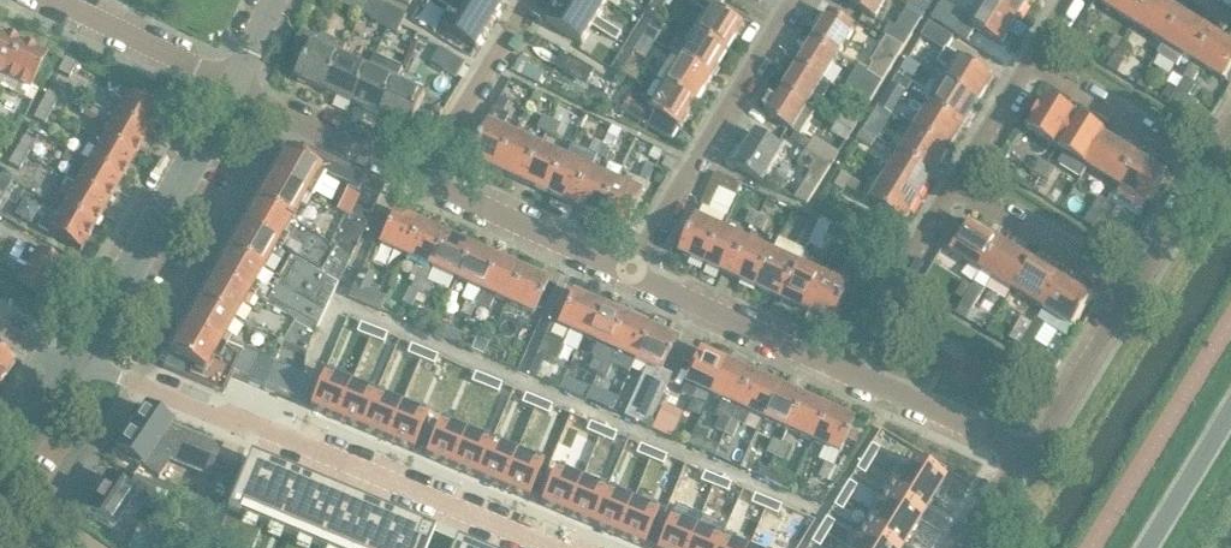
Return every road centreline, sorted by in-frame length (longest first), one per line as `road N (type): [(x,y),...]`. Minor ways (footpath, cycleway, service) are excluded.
road 1 (residential): [(554,547),(284,436),(75,366)]
road 2 (tertiary): [(75,366),(232,89)]
road 3 (residential): [(627,271),(791,0)]
road 4 (residential): [(842,369),(627,271)]
road 5 (residential): [(627,271),(419,181)]
road 6 (residential): [(953,188),(842,369)]
road 7 (residential): [(419,181),(530,0)]
road 8 (residential): [(419,181),(232,89)]
road 9 (unclassified): [(1203,170),(1028,66)]
road 10 (unclassified): [(1126,292),(953,188)]
road 11 (residential): [(1026,451),(842,369)]
road 12 (residential): [(232,89),(54,0)]
road 13 (unclassified): [(1026,451),(1126,292)]
road 14 (tertiary): [(1146,547),(1230,410)]
road 15 (unclassified): [(1126,292),(1203,170)]
road 16 (residential): [(1028,66),(953,188)]
road 17 (tertiary): [(0,479),(75,366)]

